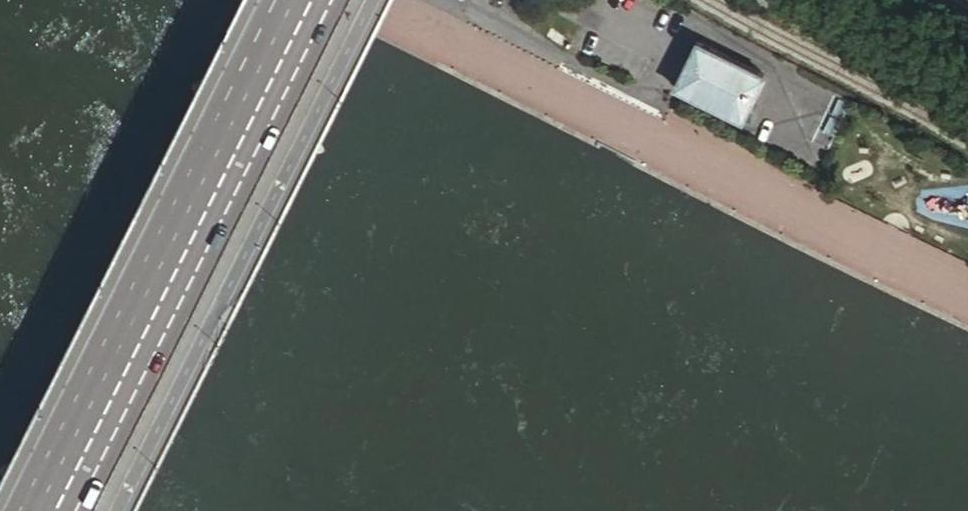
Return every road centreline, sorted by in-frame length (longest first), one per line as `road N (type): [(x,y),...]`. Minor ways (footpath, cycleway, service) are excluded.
road 1 (primary): [(51,510),(308,0)]
road 2 (primary): [(807,0),(967,101)]

